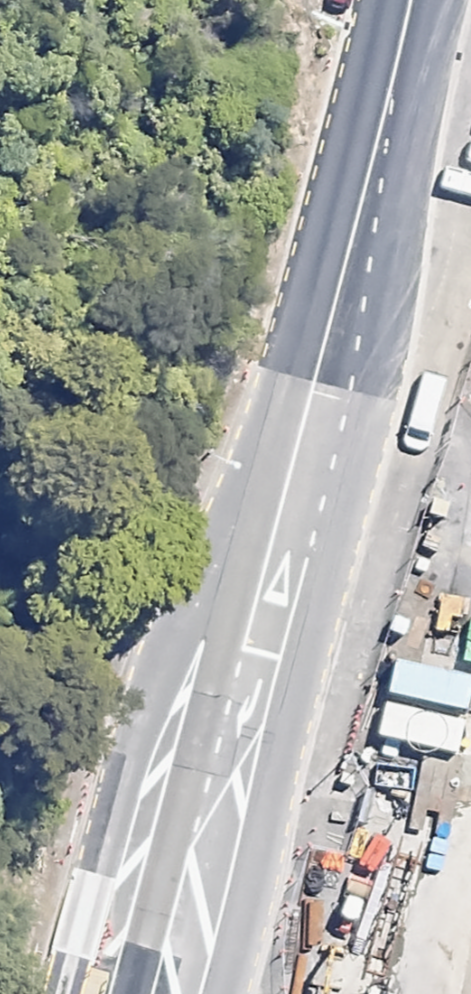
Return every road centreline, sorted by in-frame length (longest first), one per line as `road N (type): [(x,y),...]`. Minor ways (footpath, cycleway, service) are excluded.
road 1 (unclassified): [(54,993),(145,673),(349,238)]
road 2 (unclassified): [(349,238),(296,680),(210,993)]
road 3 (unclassified): [(349,238),(396,0)]

